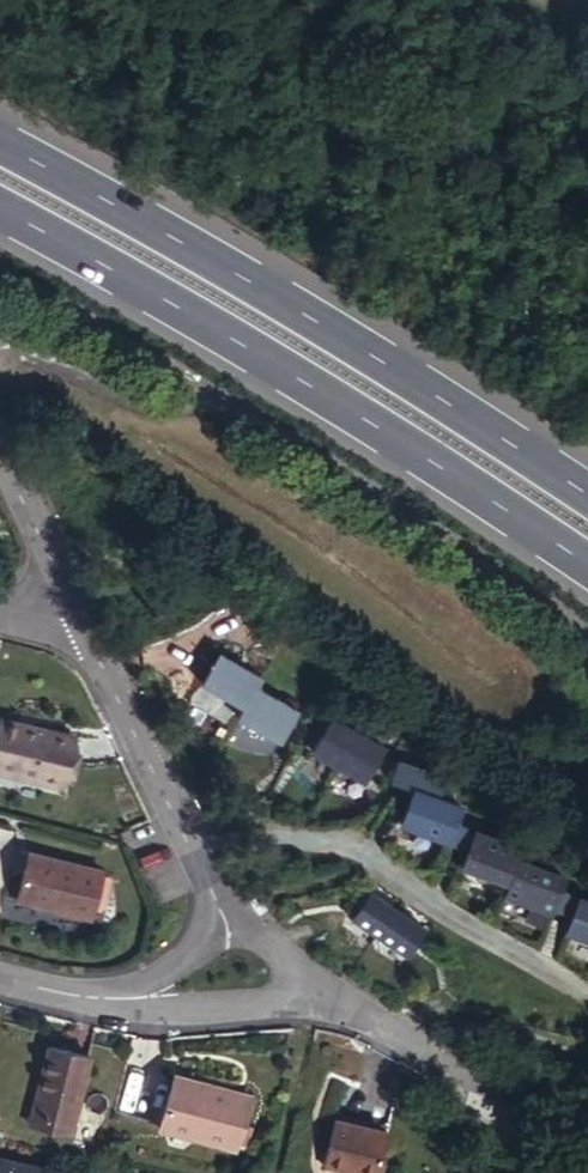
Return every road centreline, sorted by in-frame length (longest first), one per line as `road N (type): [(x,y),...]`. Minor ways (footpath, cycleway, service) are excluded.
road 1 (track): [(0,377),(66,397),(125,430),(143,469),(462,718),(497,733),(529,728),(541,700),(539,661),(429,578),(188,427)]
road 2 (trunk): [(0,209),(311,386),(587,565)]
road 3 (trunk): [(587,502),(353,347),(0,147)]
road 4 (residential): [(220,908),(78,616)]
road 5 (residential): [(305,990),(436,1055),(587,1114)]
road 6 (residential): [(78,616),(0,452)]
road 7 (residential): [(146,998),(180,1008),(305,990)]
road 8 (residential): [(0,978),(91,997),(146,998)]
road 9 (residential): [(305,990),(279,951),(220,908)]

